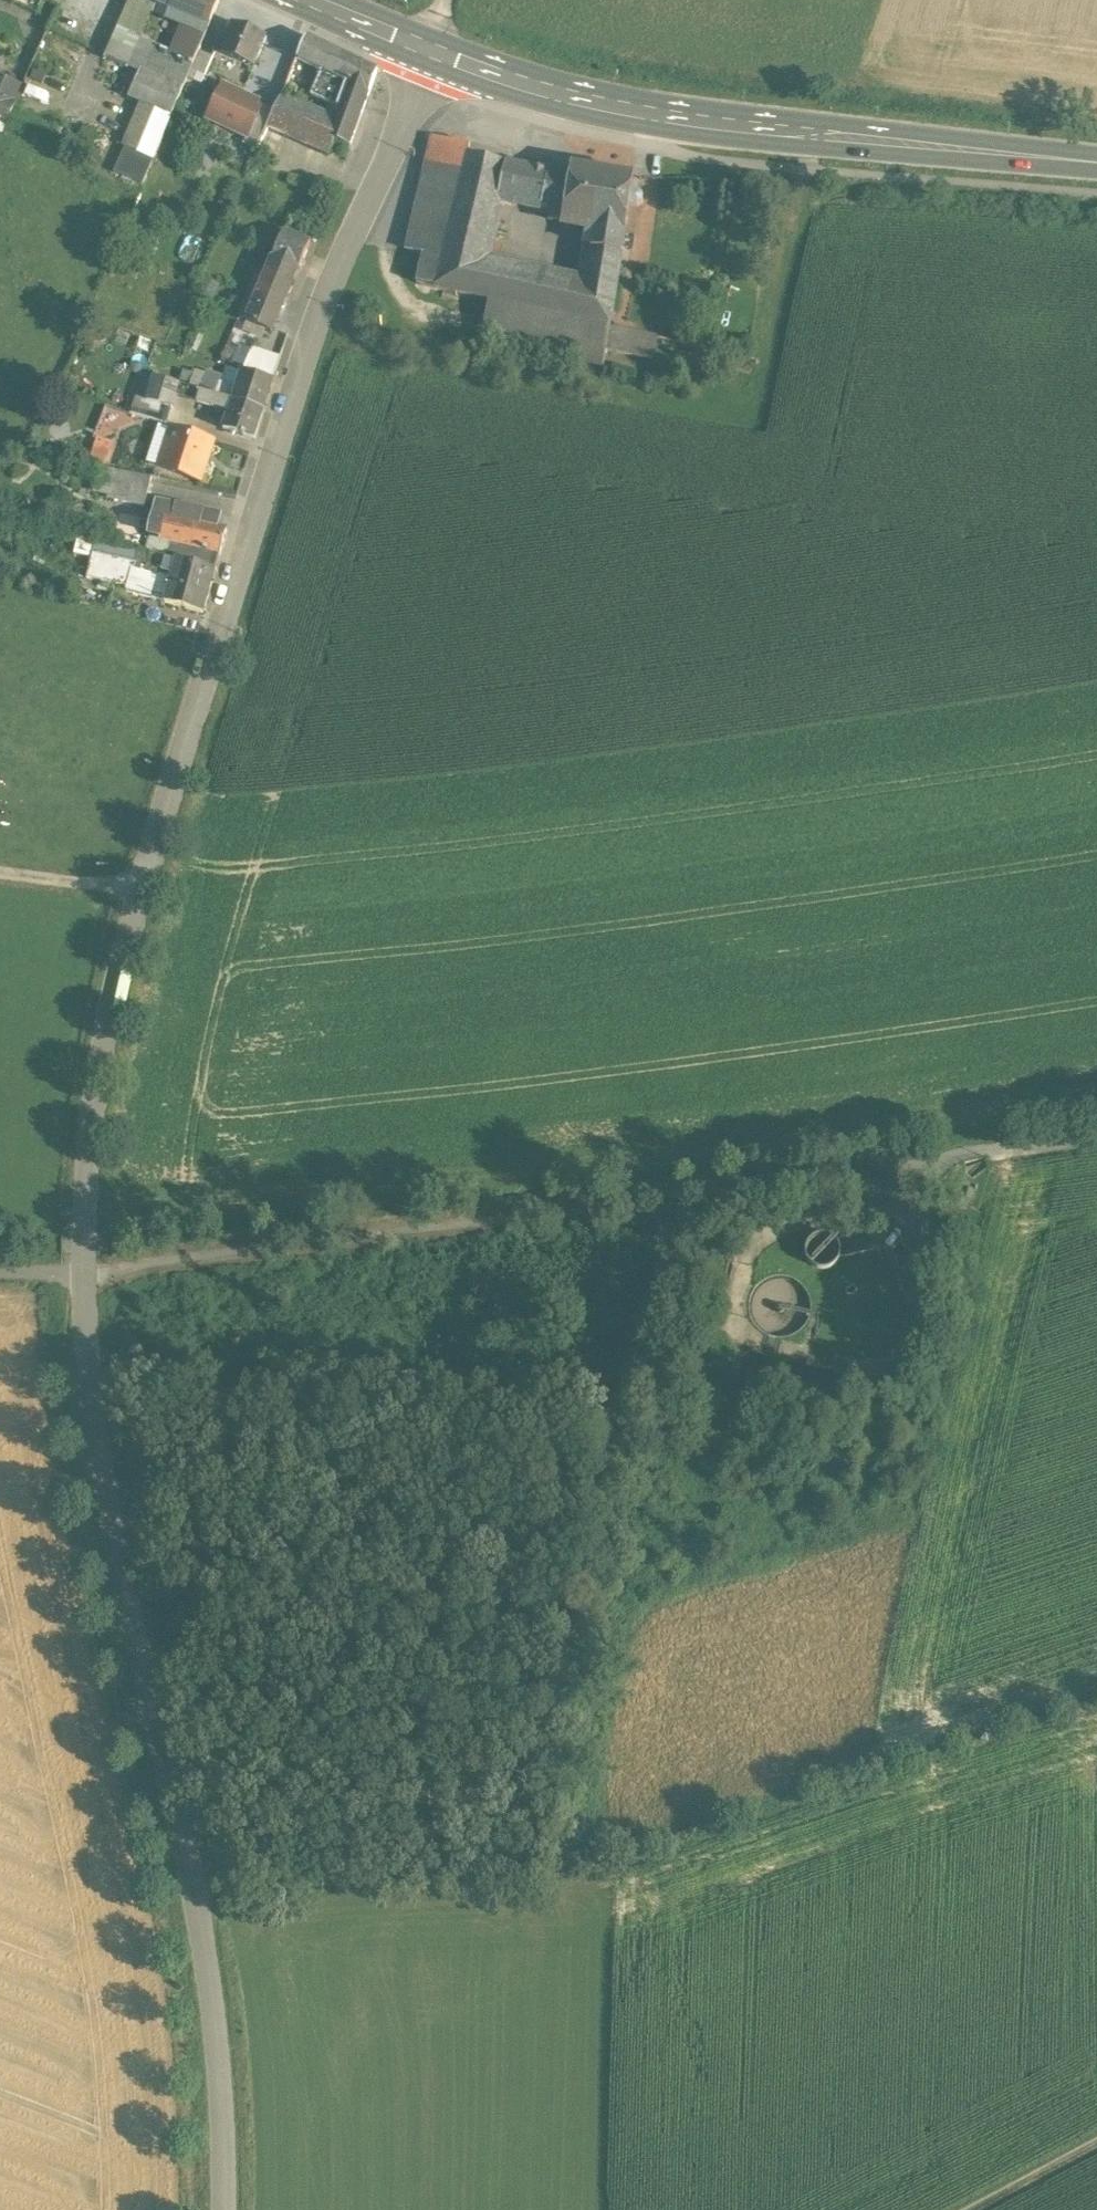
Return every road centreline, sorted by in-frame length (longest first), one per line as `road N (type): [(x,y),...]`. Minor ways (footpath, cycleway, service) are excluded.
road 1 (unclassified): [(428,49),(326,303),(164,816),(119,968),(83,1202),(91,1374),(221,2051),(225,2209)]
road 2 (track): [(1096,1139),(82,1271)]
road 3 (secondary): [(1096,166),(787,135),(591,104),(428,49)]
road 4 (track): [(144,889),(0,871)]
road 5 (track): [(971,2209),(1096,2143)]
road 6 (secondary): [(428,49),(313,0)]

